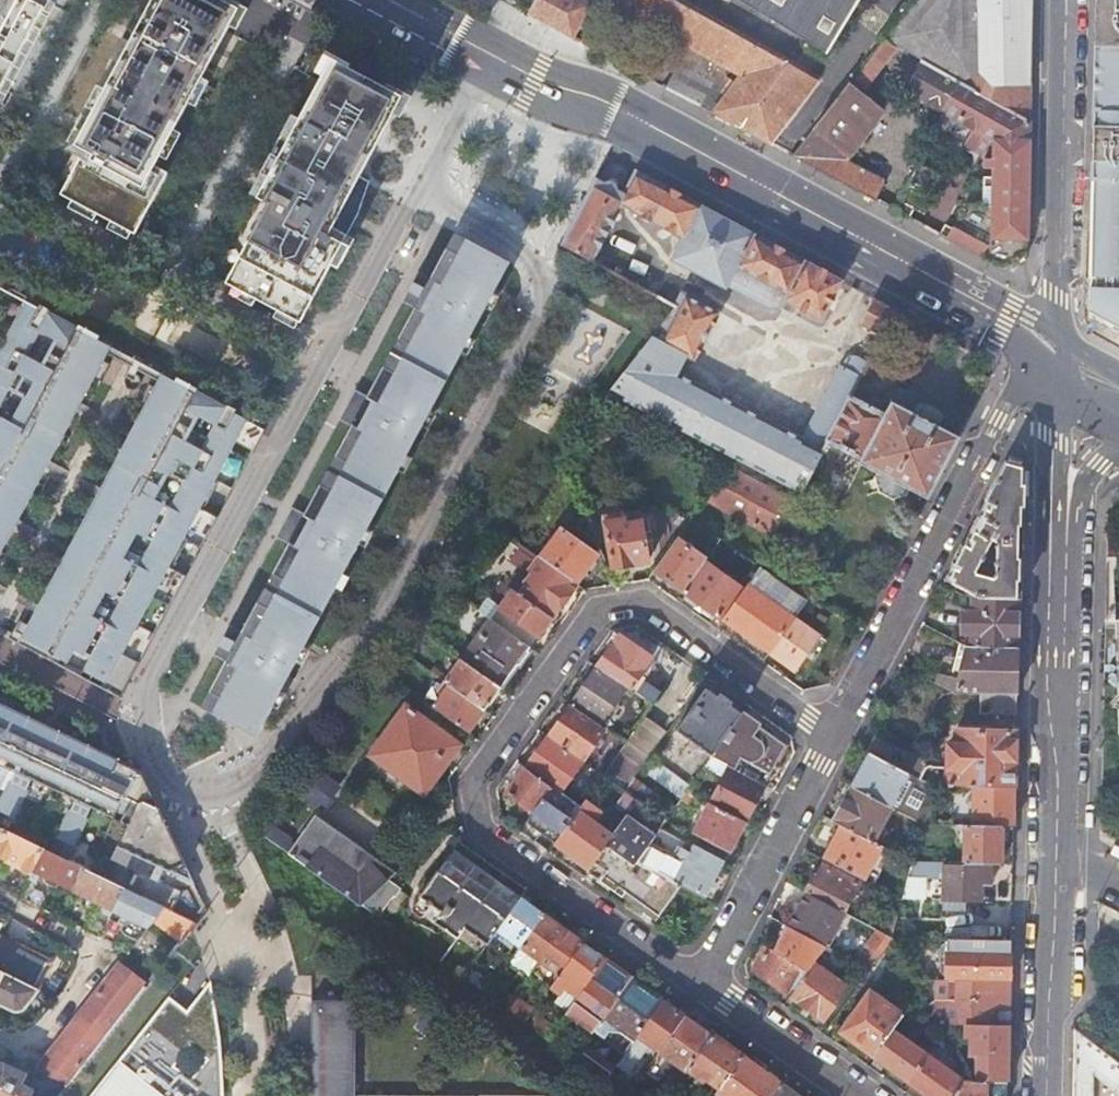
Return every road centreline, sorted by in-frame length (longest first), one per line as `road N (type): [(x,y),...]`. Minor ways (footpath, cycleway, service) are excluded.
road 1 (residential): [(185,805),(259,772),(378,617),(537,321),(543,296),(533,260),(415,194)]
road 2 (residential): [(701,990),(492,843),(478,824),(479,770),(590,618),(634,603),(654,609),(833,739)]
road 3 (residential): [(415,194),(152,680),(157,742),(185,805)]
road 4 (secondary): [(485,71),(613,123),(1032,349)]
road 5 (residential): [(1051,560),(1048,666),(1058,798),(1046,1095)]
road 6 (residential): [(1032,349),(833,739)]
road 7 (secondary): [(1061,338),(1060,0)]
road 8 (residential): [(833,739),(701,990)]
road 9 (residential): [(0,902),(82,944),(87,965),(32,1040),(0,1039)]
road 10 (residential): [(701,990),(860,1095)]
road 11 (residential): [(1061,384),(1051,560)]
road 12 (secondary): [(351,0),(485,71)]
road 13 (residential): [(485,71),(415,194)]
road 14 (residential): [(1051,560),(1085,487),(1118,444)]

